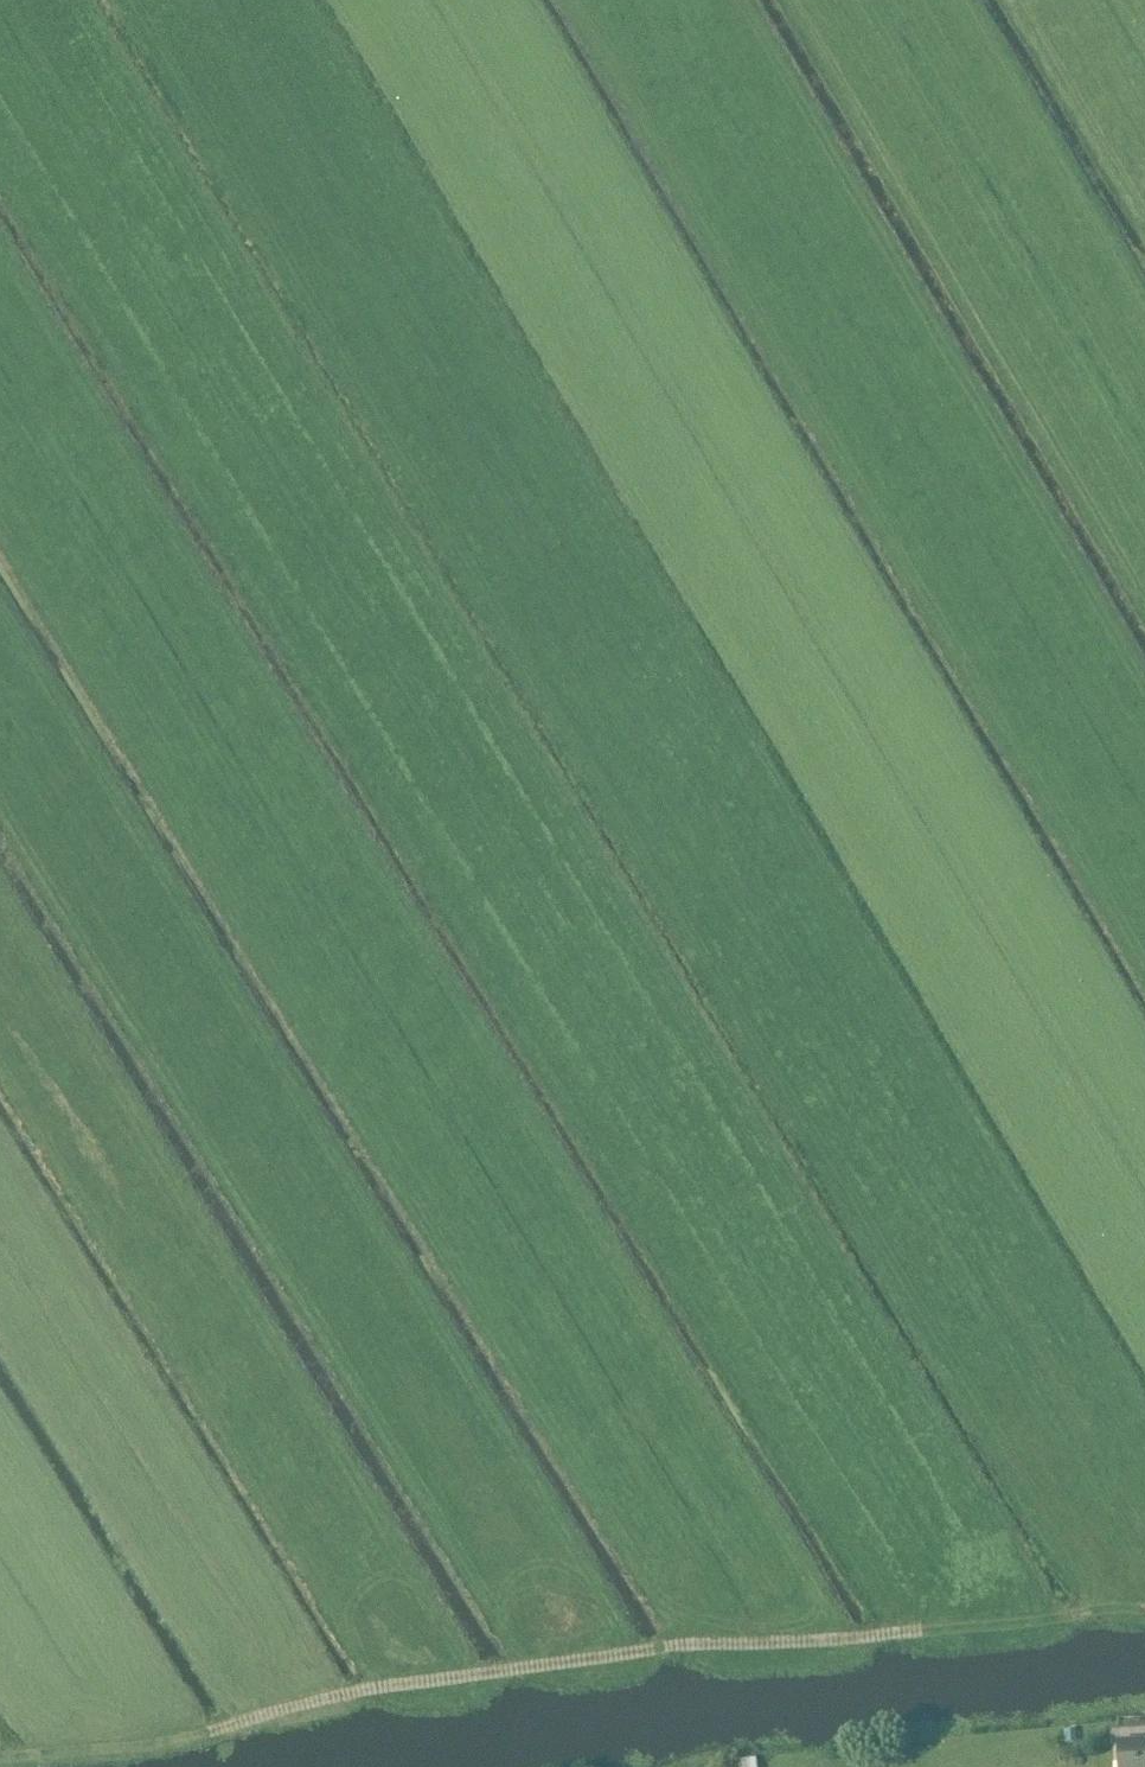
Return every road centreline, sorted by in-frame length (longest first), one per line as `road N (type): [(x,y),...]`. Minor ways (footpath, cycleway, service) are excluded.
road 1 (track): [(0,1757),(207,1736),(349,1694),(677,1646),(1144,1610)]

